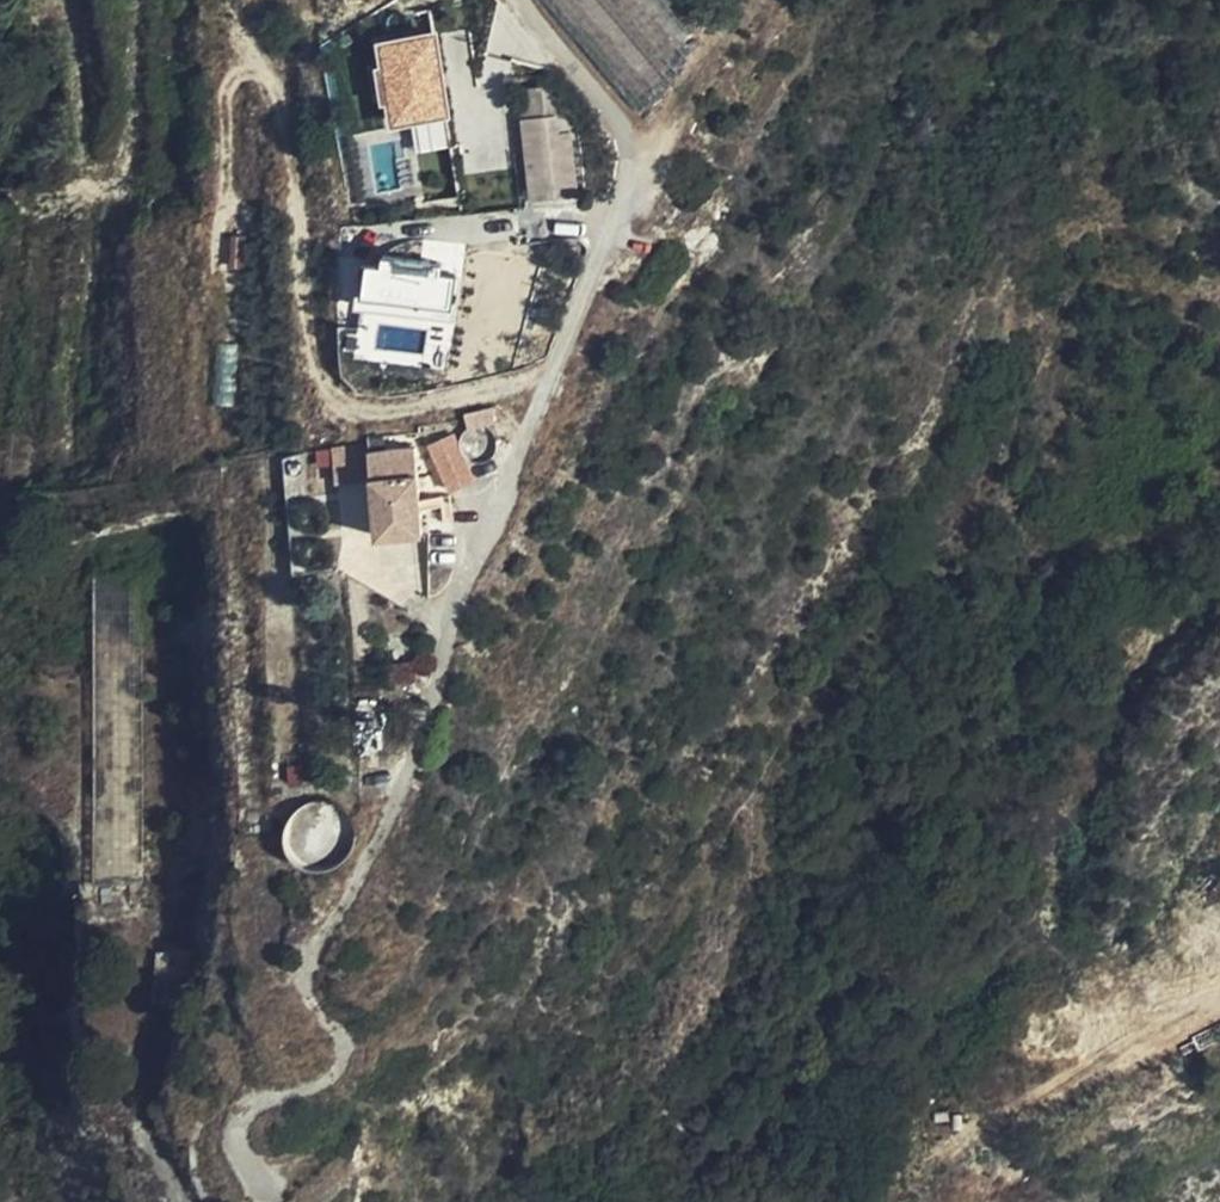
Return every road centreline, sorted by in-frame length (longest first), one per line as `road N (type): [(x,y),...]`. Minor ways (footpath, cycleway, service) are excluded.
road 1 (residential): [(262,1201),(241,1142),(243,1118),(262,1098),(324,1089),(342,1066),(340,1040),(305,982),(311,952),(340,914),(400,789),(490,516),(627,197),(629,143),(526,0)]

